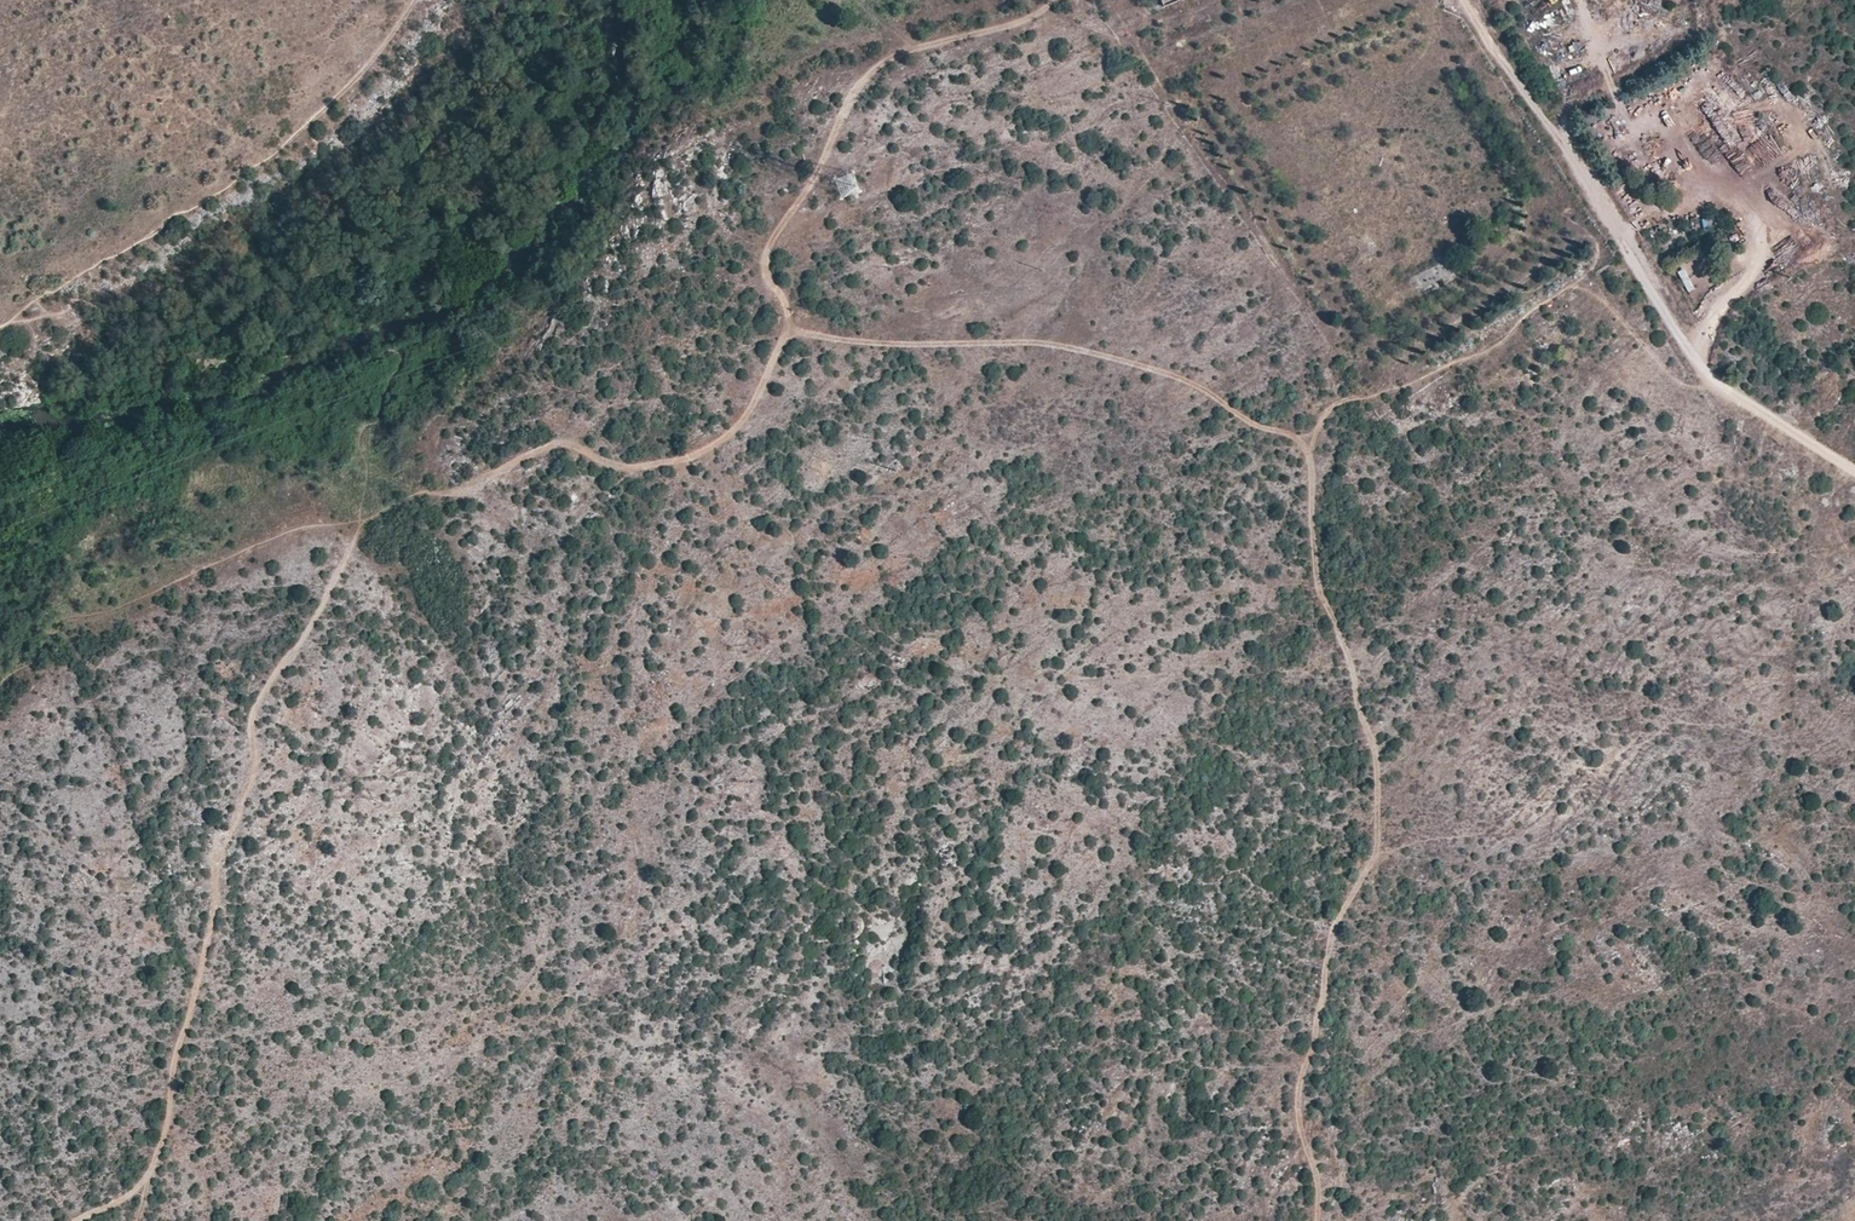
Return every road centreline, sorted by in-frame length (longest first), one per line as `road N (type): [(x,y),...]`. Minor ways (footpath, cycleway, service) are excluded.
road 1 (track): [(1056,0),(1014,25),(892,58),(851,100),(767,247),(768,270),(788,310),(778,354),(742,419),(708,449),(650,466),(565,442),(364,520),(301,646),(271,679),(252,719),(217,845),(207,957),(171,1084),(163,1151),(139,1190),(70,1220)]
road 2 (track): [(1854,465),(1742,398),(1681,338),(1462,0)]
road 3 (track): [(415,0),(375,57),(309,123),(151,235),(0,325)]

